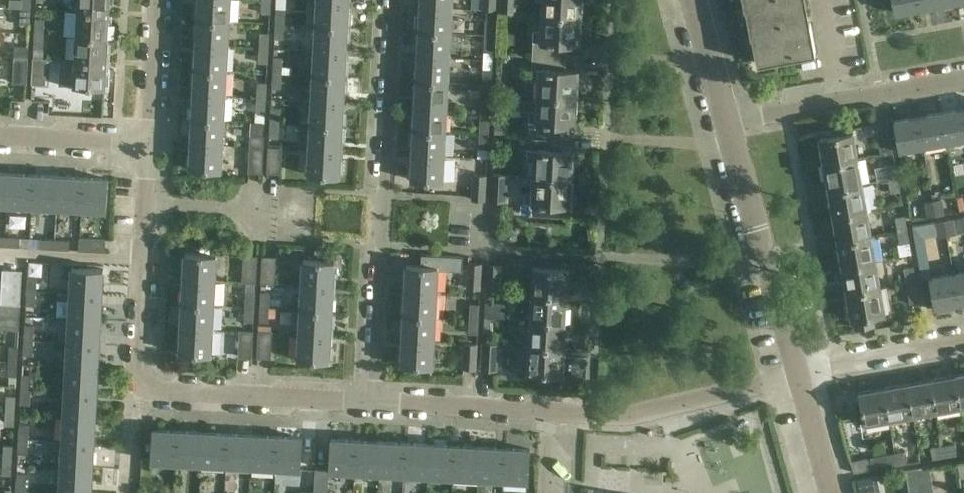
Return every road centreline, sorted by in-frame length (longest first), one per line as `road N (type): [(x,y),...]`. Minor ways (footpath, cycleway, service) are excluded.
road 1 (residential): [(375,403),(142,391),(148,201)]
road 2 (residential): [(792,379),(633,415),(375,403)]
road 3 (residential): [(375,403),(393,0)]
road 4 (residential): [(489,249),(768,259)]
road 5 (residential): [(963,342),(792,379)]
road 6 (residential): [(153,149),(0,139)]
road 7 (residential): [(153,149),(158,0)]
road 8 (residential): [(768,259),(726,120)]
road 9 (residential): [(726,120),(850,94)]
road 10 (residential): [(726,120),(694,0)]
road 11 (residential): [(792,379),(768,259)]

